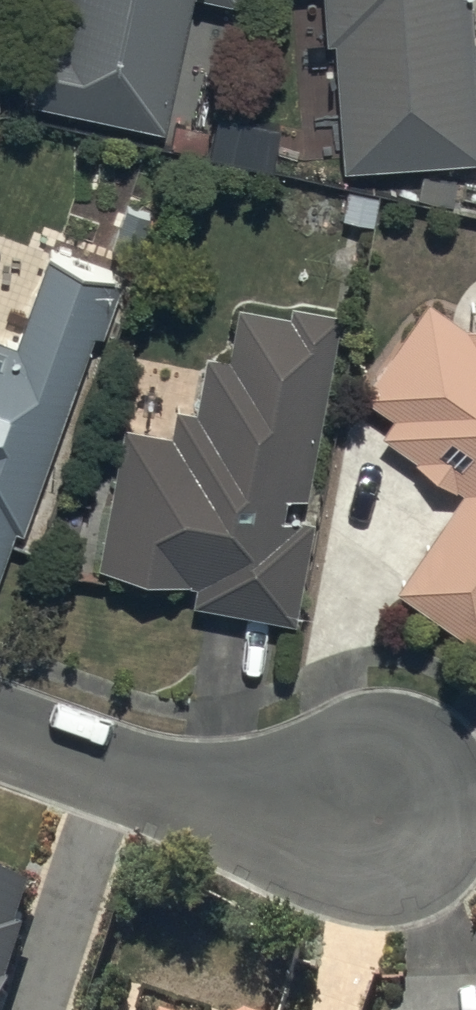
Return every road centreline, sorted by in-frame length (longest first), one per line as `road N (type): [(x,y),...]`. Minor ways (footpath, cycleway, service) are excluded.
road 1 (residential): [(0,736),(178,802),(283,819),(392,811)]

